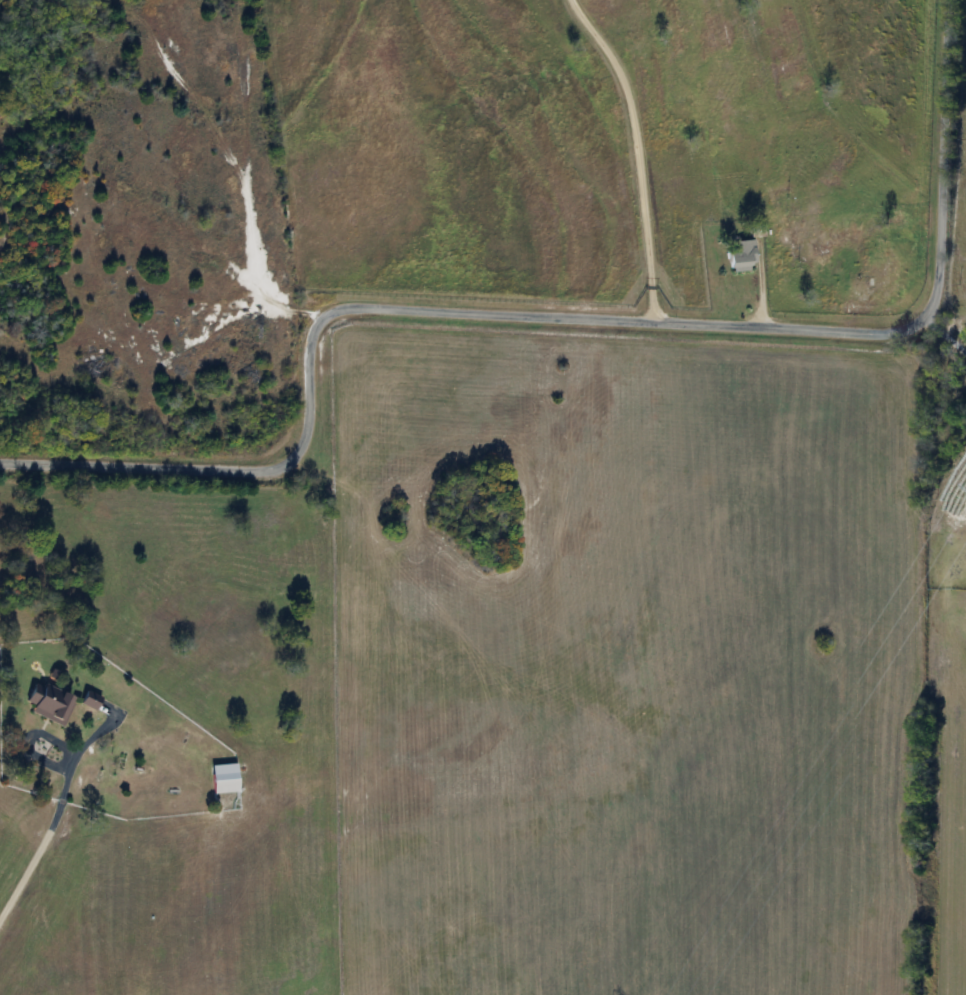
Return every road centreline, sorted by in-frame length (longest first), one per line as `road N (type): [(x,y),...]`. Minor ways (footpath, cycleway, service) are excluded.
road 1 (residential): [(0,464),(258,473),(286,466),(308,427),(308,349),(316,326),(348,309),(898,336),(919,327),(936,294),(950,0)]

